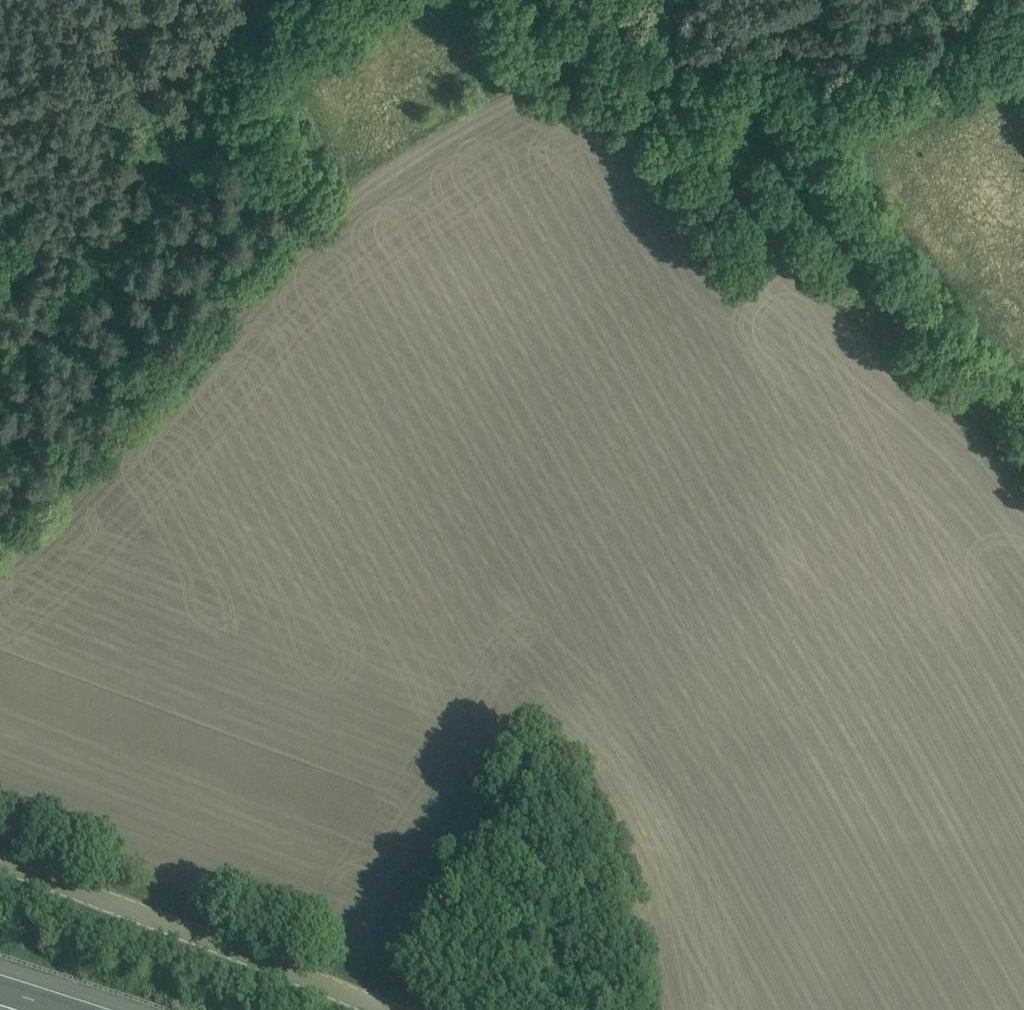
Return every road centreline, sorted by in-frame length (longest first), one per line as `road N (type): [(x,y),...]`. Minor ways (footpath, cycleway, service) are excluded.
road 1 (track): [(1023,446),(821,283),(709,127),(657,0)]
road 2 (unclassified): [(389,1009),(0,861)]

